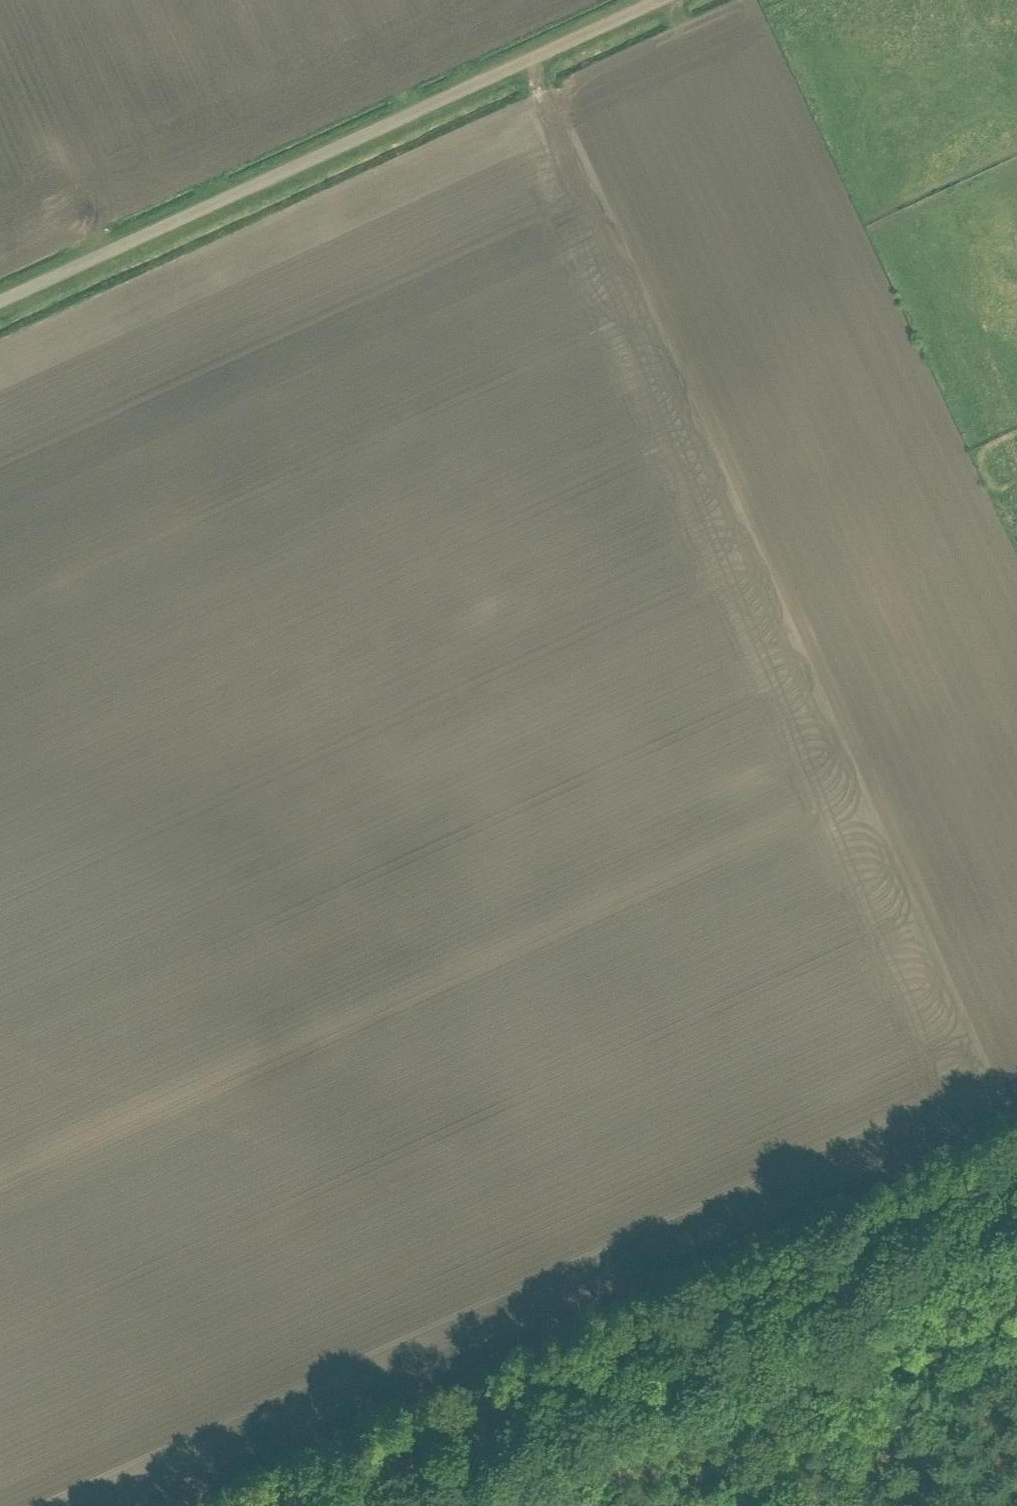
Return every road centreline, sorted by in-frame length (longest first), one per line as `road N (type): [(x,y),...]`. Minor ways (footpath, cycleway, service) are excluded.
road 1 (unclassified): [(0,301),(655,0)]
road 2 (track): [(702,1315),(282,1505)]
road 3 (track): [(1016,1173),(702,1315)]

